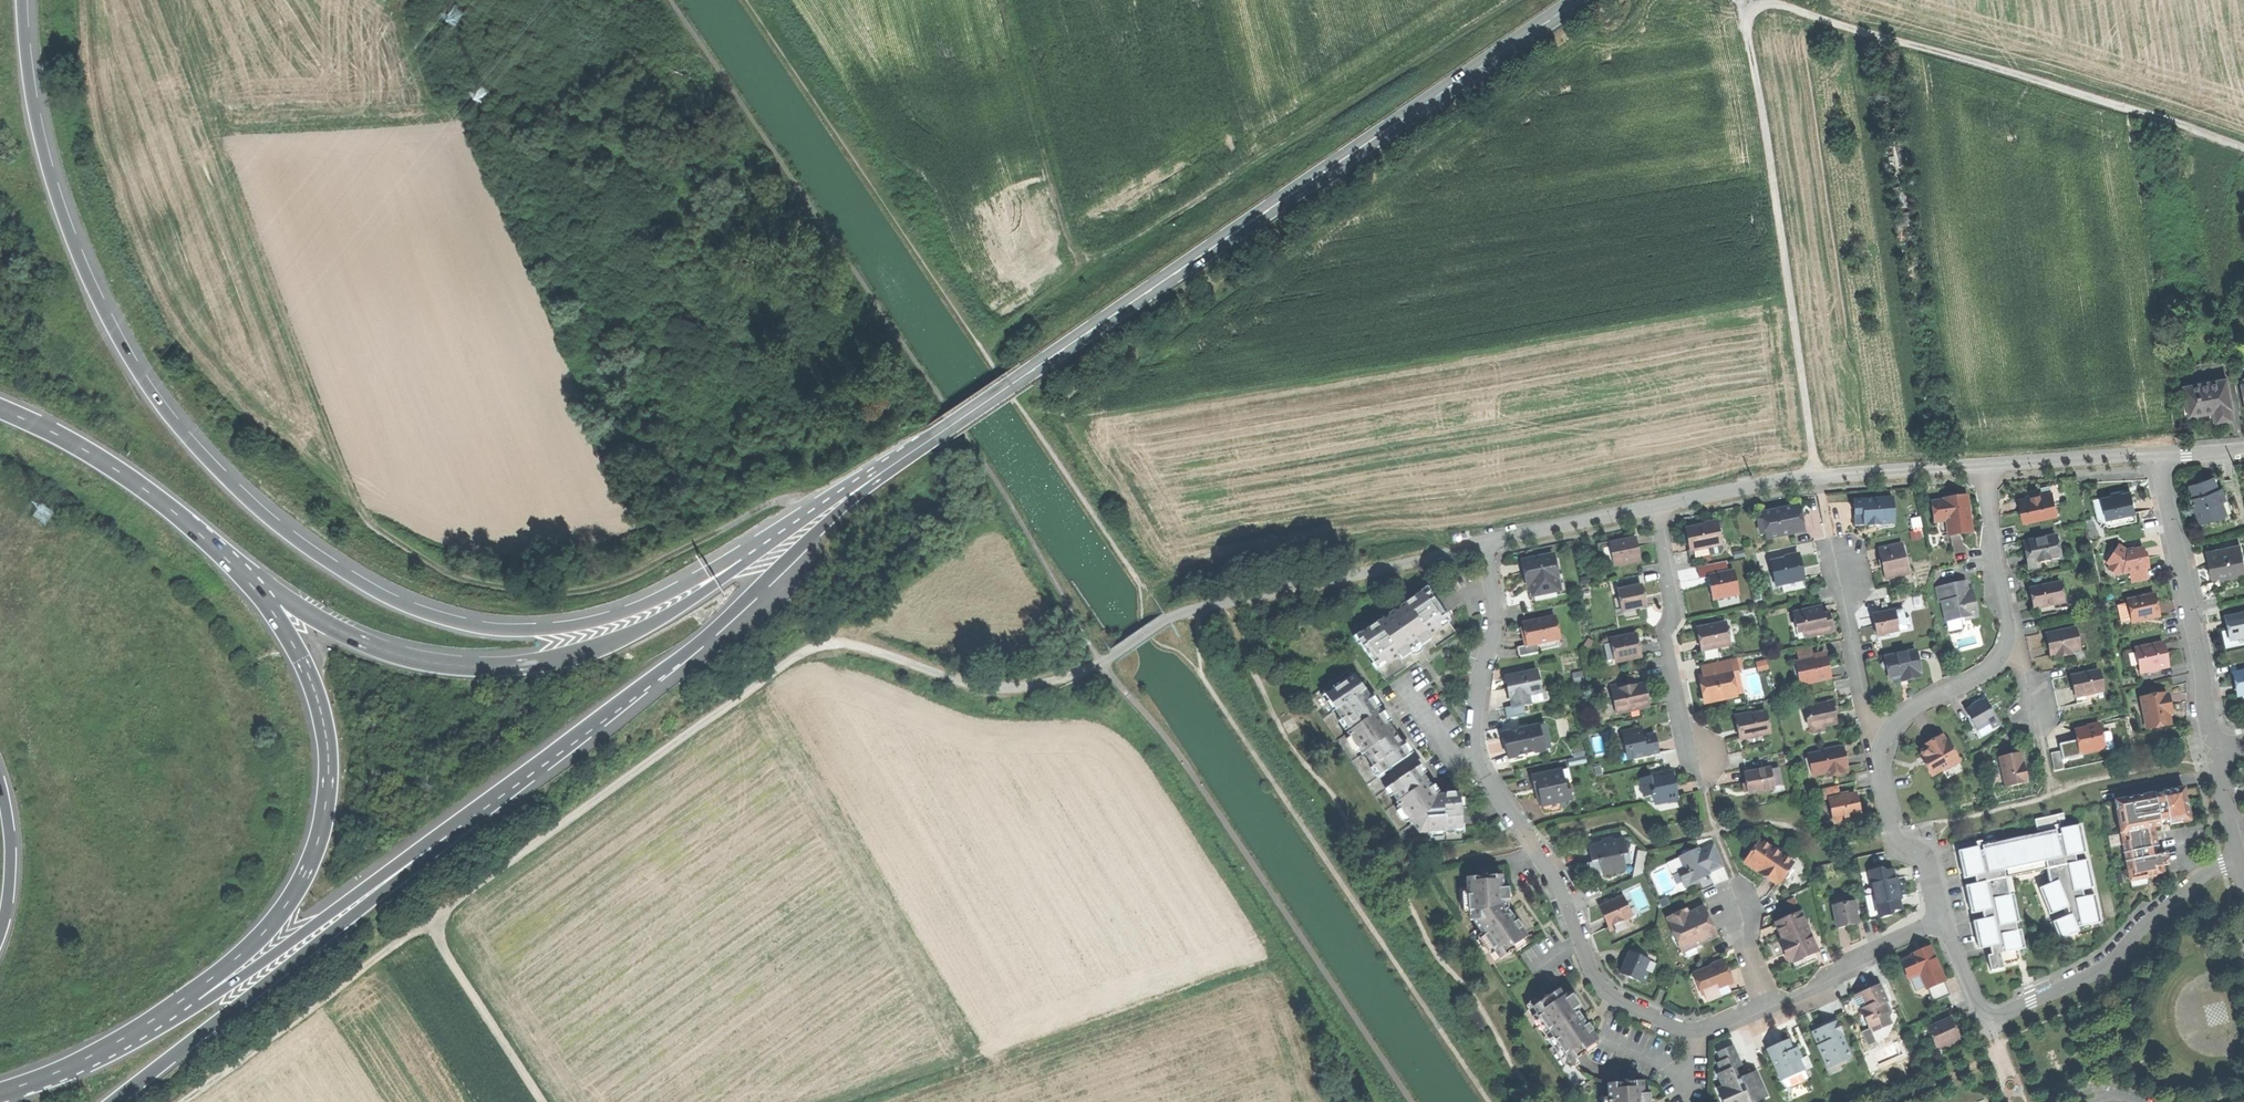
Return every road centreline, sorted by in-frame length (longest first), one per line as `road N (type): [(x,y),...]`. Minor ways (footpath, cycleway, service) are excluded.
road 1 (motorway): [(827,504),(661,602),(572,627),(479,627),(408,607),(352,579),(217,469),(143,379),(109,319),(79,257),(38,128),(24,0)]
road 2 (track): [(827,504),(774,503),(631,577),(556,596),(480,584),(376,531),(341,469),(168,0)]
road 3 (track): [(1103,665),(1030,687),(990,688),(856,644),(821,644),(428,920),(549,1101)]
road 4 (unclassified): [(2243,152),(1797,10),(1752,11),(1748,44),(1817,476)]
road 5 (primary): [(1582,0),(911,452)]
road 6 (track): [(1524,0),(1095,264),(1080,263),(1065,228),(1003,0)]
road 7 (primary): [(827,504),(651,624),(607,647),(518,668),(432,664),(365,643),(300,610),(217,549)]
road 8 (primary): [(83,1059),(205,984),(260,937),(317,846),(329,775),(313,686),(264,600),(217,549)]
road 9 (primary): [(83,1059),(157,1030),(213,996),(583,729)]
road 10 (trunk): [(115,1101),(583,729)]
road 11 (residential): [(1696,1031),(1601,988),(1562,892),(1480,768),(1473,717),(1497,614),(1483,543)]
road 12 (track): [(1491,1101),(1202,674)]
road 13 (primary): [(583,729),(737,608),(911,452)]
road 14 (track): [(986,355),(750,0)]
road 15 (residential): [(2236,859),(2168,902),(2103,970),(1997,1017),(1986,1014),(1939,921)]
road 16 (residential): [(1169,620),(1483,543)]
road 17 (track): [(1140,582),(1387,540),(1423,538),(1452,551)]
road 18 (track): [(428,920),(181,1101)]
road 19 (residential): [(2158,457),(2209,749)]
road 20 (track): [(1140,582),(986,355)]
road 21 (primary): [(217,549),(130,479),(0,408)]
road 22 (residential): [(1656,509),(1683,726),(1702,753)]
road 23 (residential): [(1939,921),(1924,861),(1893,835),(1873,739)]
road 24 (residential): [(1939,921),(1768,1004)]
road 25 (residential): [(2012,641),(1996,584),(1982,466)]
road 26 (residential): [(1873,739),(1836,566)]
road 27 (residential): [(1483,543),(1656,509)]
road 28 (residential): [(1982,466),(2158,457)]
road 29 (residential): [(1873,739),(1906,711),(2001,661),(2012,641)]
road 30 (residential): [(1817,476),(1982,466)]
road 31 (residential): [(1656,509),(1817,476)]
road 32 (motorway): [(0,935),(11,879),(0,782)]
road 33 (track): [(1080,263),(986,355)]
road 34 (track): [(1202,674),(1144,626),(1140,582)]

